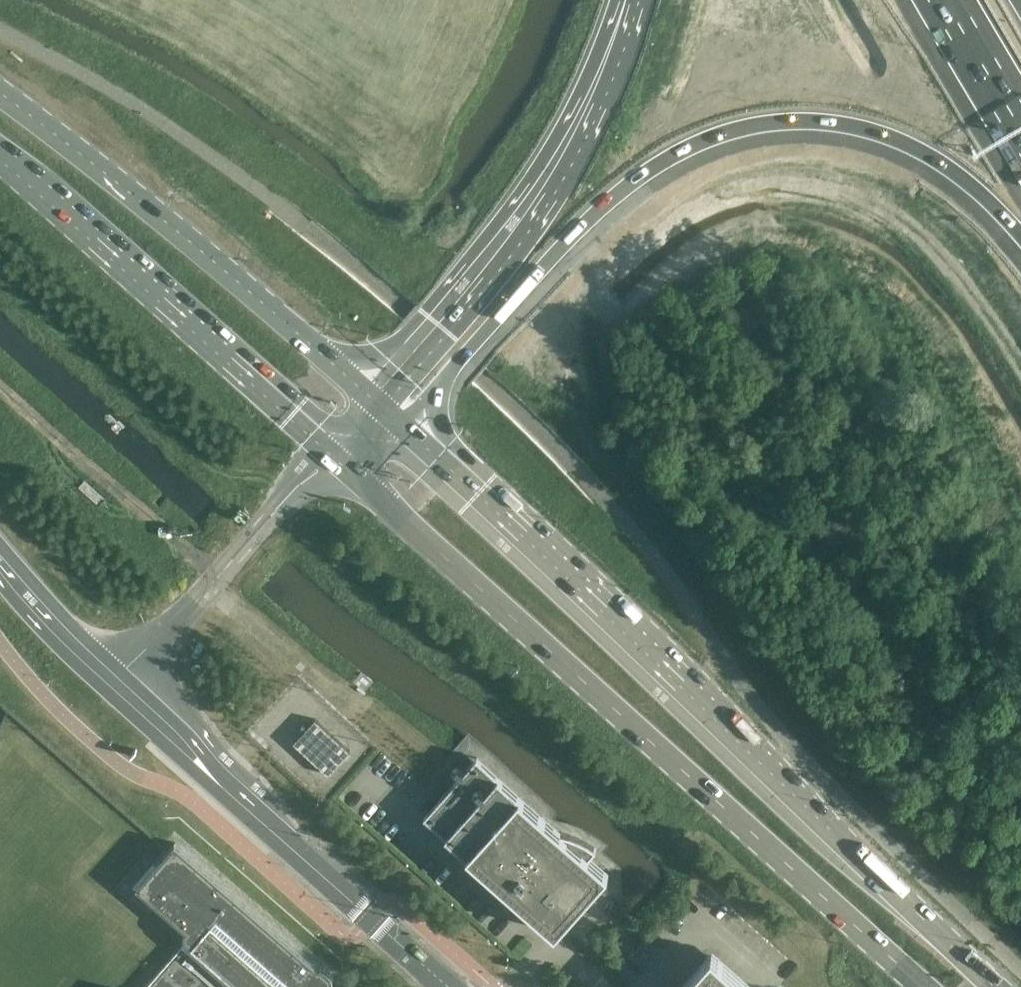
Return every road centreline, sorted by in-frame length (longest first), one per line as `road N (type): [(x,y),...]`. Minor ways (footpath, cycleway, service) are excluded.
road 1 (primary): [(996,986),(402,426)]
road 2 (primary): [(344,468),(923,986)]
road 3 (motorway): [(402,426),(591,214),(709,140),(759,127),(859,128),(956,172),(1020,225)]
road 4 (motorway): [(637,0),(614,77),(573,162),(501,259),(370,398)]
road 5 (secondary): [(370,398),(139,198),(0,94)]
road 6 (secondary): [(0,159),(320,445)]
road 7 (tertiary): [(445,986),(225,784)]
road 8 (tertiary): [(129,689),(0,561)]
road 9 (motorway): [(943,0),(1020,139)]
road 10 (tertiary): [(129,689),(149,730),(193,771),(225,784)]
road 11 (tertiary): [(225,784),(165,711),(129,689)]

